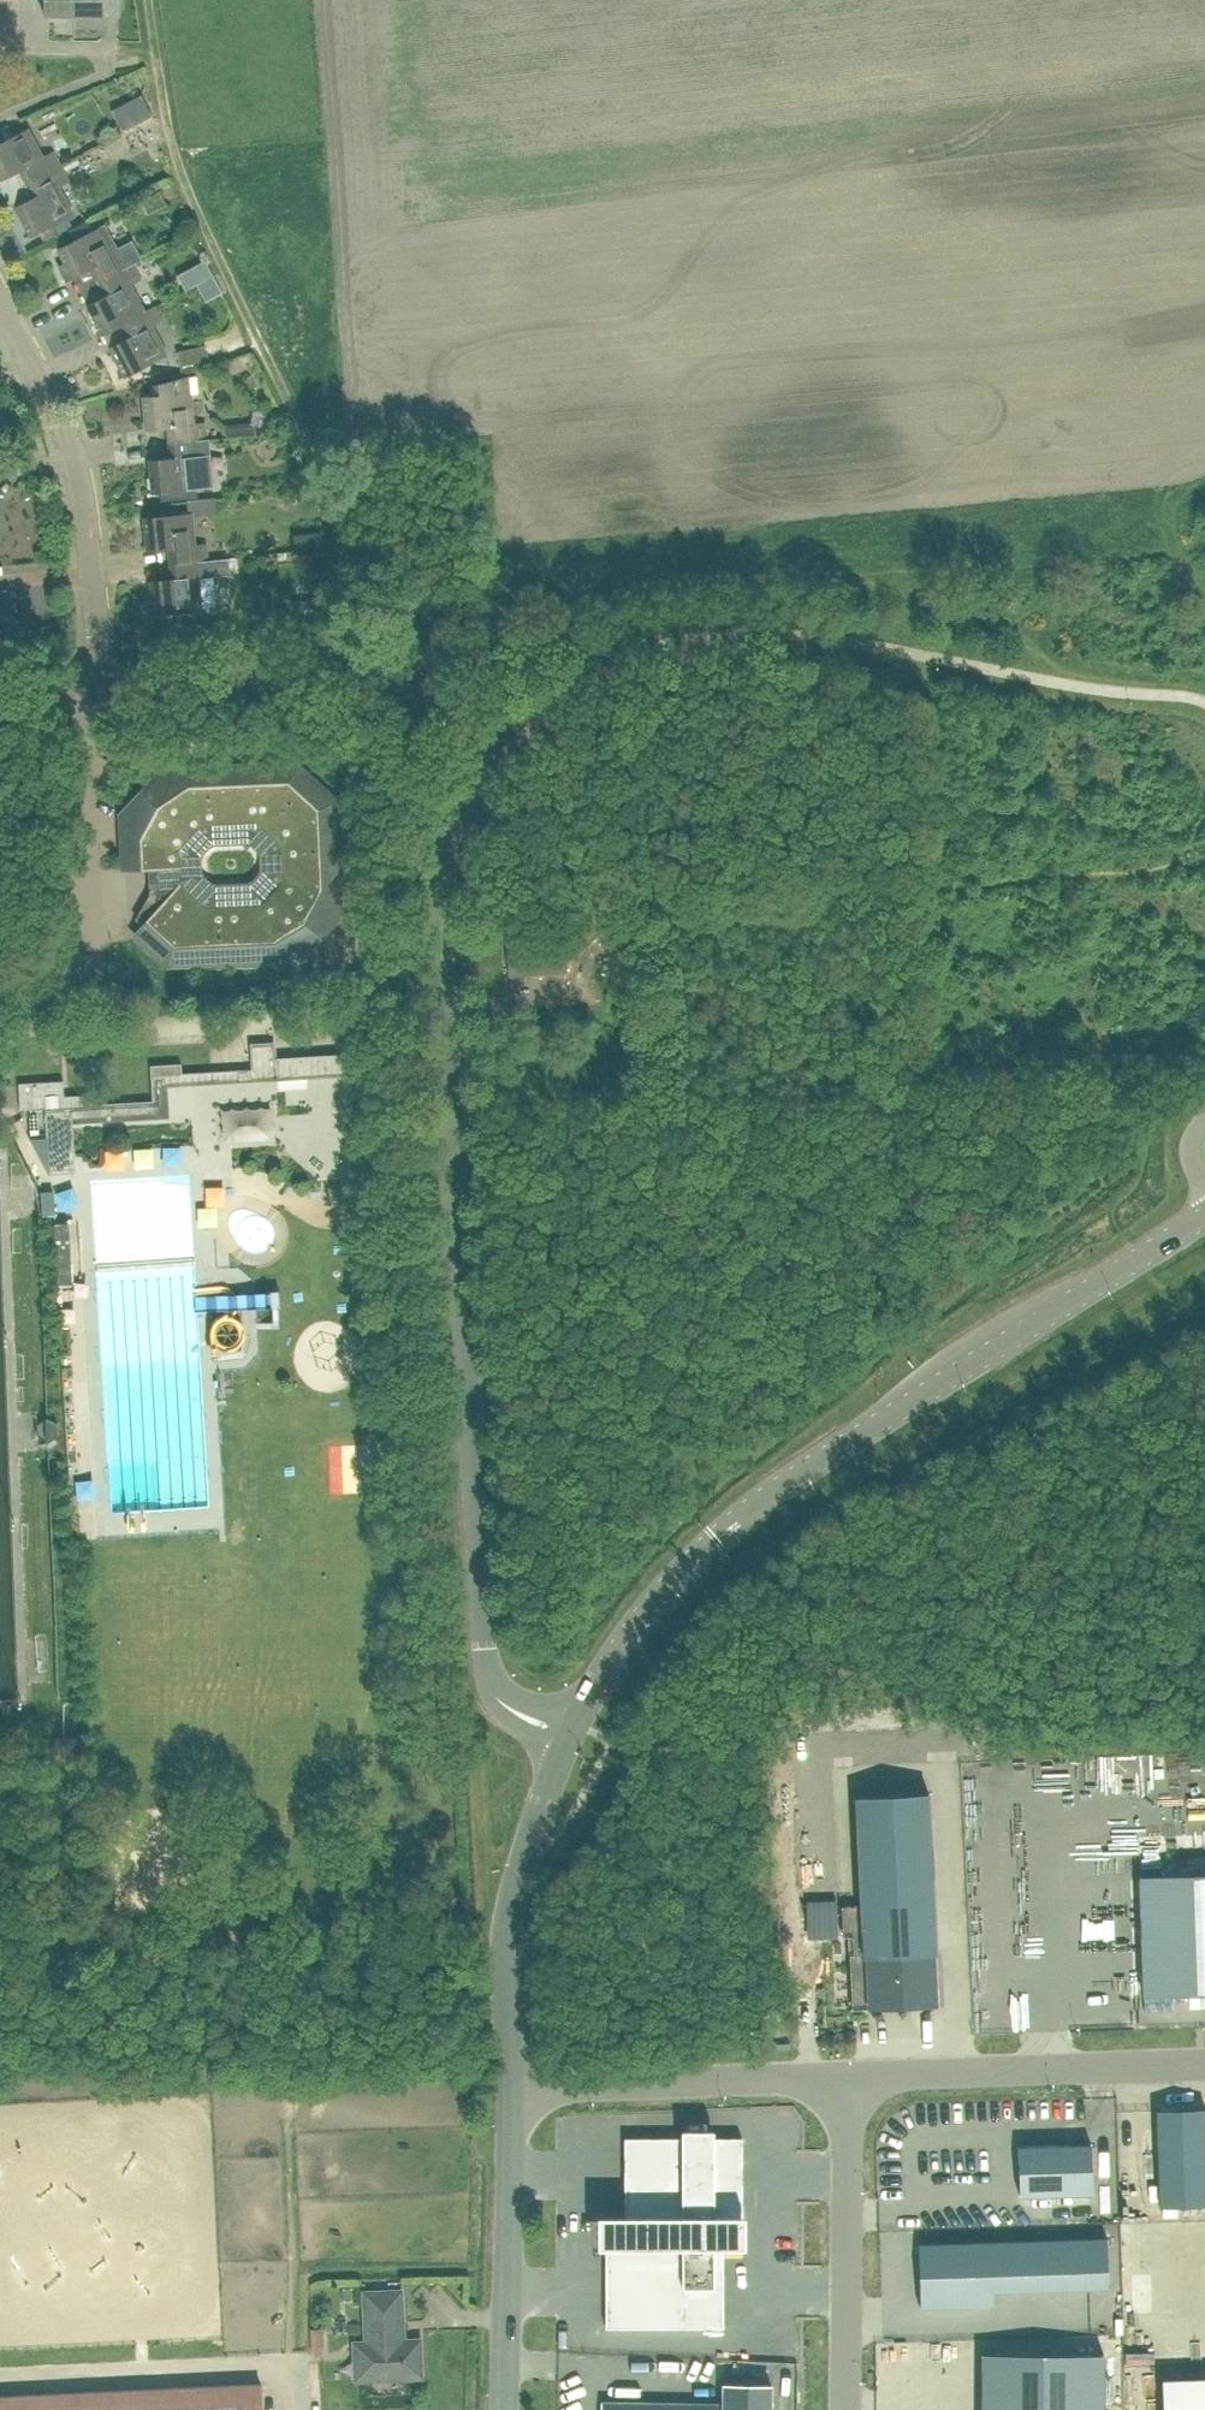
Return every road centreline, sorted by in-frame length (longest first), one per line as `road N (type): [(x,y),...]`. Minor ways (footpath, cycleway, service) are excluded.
road 1 (residential): [(571,1728),(497,1696),(484,1649),(442,921),(447,874),(482,784),(478,739),(448,699),(386,672),(307,670),(104,687)]
road 2 (tertiary): [(571,1728),(622,1643),(732,1522),(1204,1217)]
road 3 (track): [(347,619),(324,490),(166,128),(144,0)]
road 4 (residential): [(104,687),(67,424),(0,298)]
road 5 (residential): [(0,985),(92,980),(77,689)]
road 6 (tertiary): [(511,2089),(513,1894),(571,1728)]
road 7 (unclassified): [(1204,2065),(847,2078)]
road 8 (unclassified): [(847,2078),(511,2089)]
road 9 (unclassified): [(847,2078),(843,2409)]
road 10 (tertiary): [(502,2409),(511,2089)]
road 11 (track): [(347,619),(495,593)]

